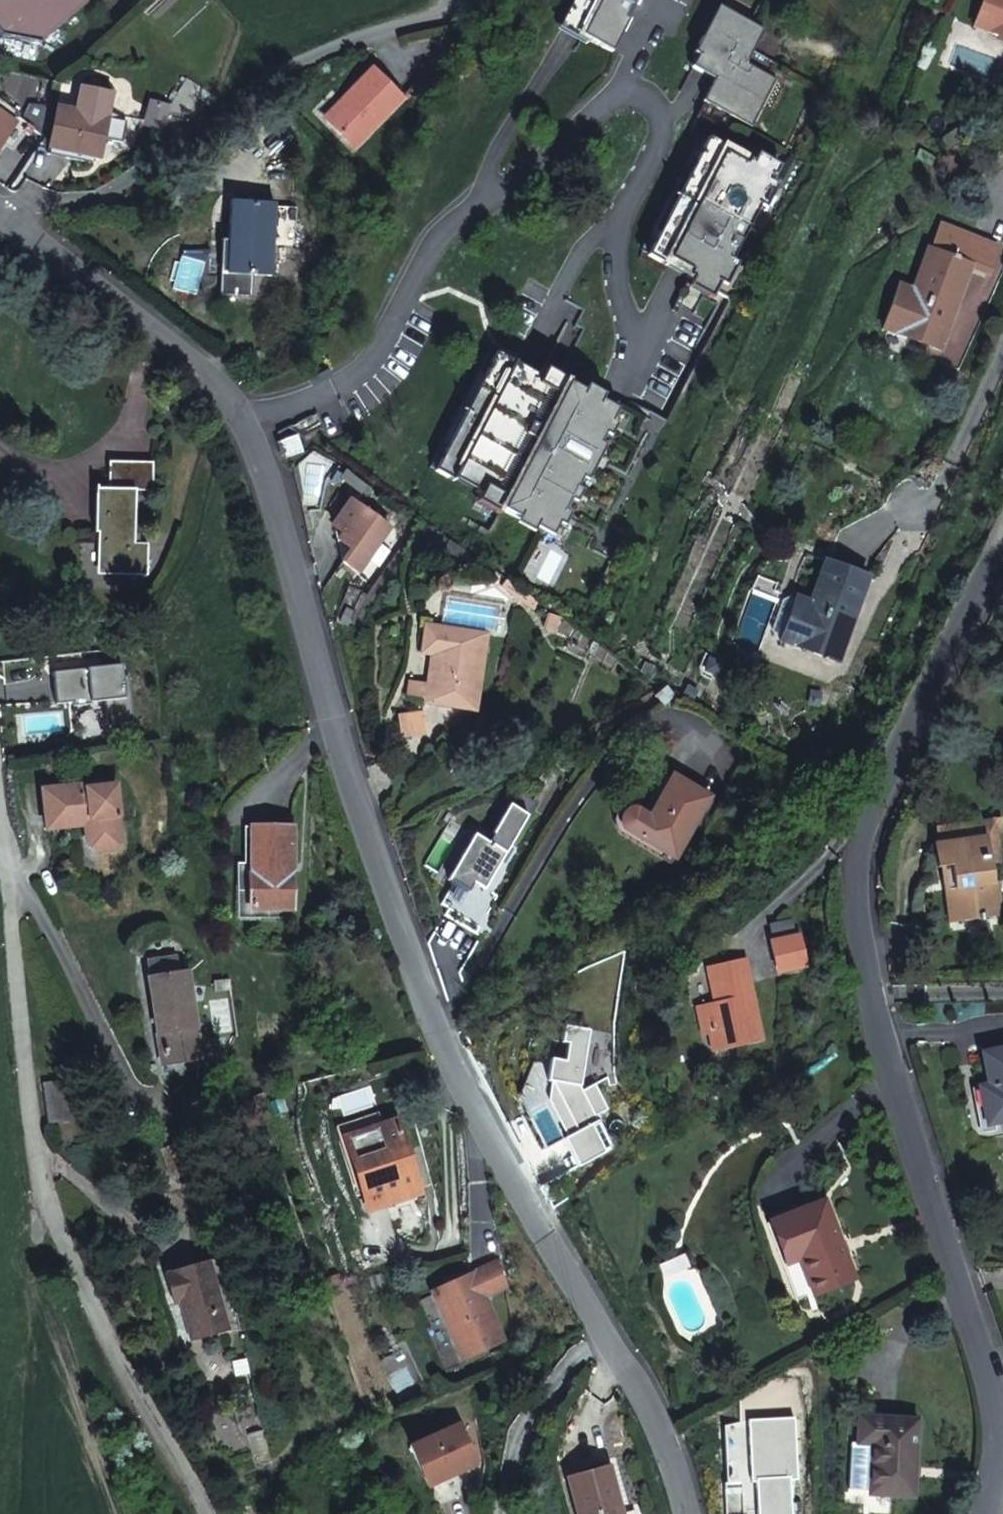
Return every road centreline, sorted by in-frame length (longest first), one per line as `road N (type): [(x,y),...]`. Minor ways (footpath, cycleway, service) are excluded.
road 1 (residential): [(0,213),(195,365),(245,422),(433,1021),(502,1167),(664,1444),(692,1513)]
road 2 (residential): [(983,1513),(997,1476),(992,1390),(868,975),(857,871),(874,800),(1002,541)]
road 3 (residential): [(0,823),(43,1198),(121,1382),(203,1513)]
road 4 (residential): [(0,210),(94,198),(146,174),(215,109),(287,69),(458,0)]

